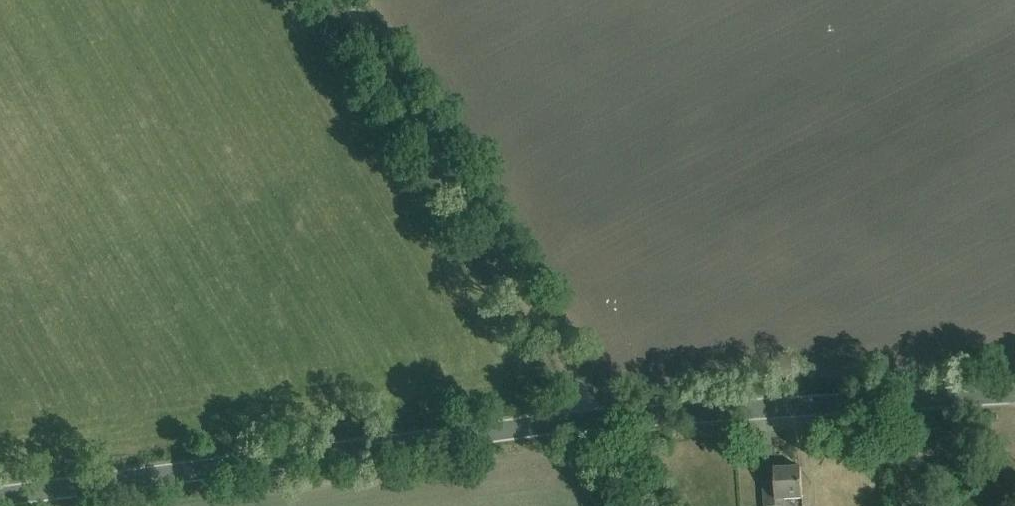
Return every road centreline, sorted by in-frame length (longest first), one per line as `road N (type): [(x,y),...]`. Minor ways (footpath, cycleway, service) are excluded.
road 1 (unclassified): [(0,497),(598,419),(1014,392)]
road 2 (track): [(650,505),(346,0)]

